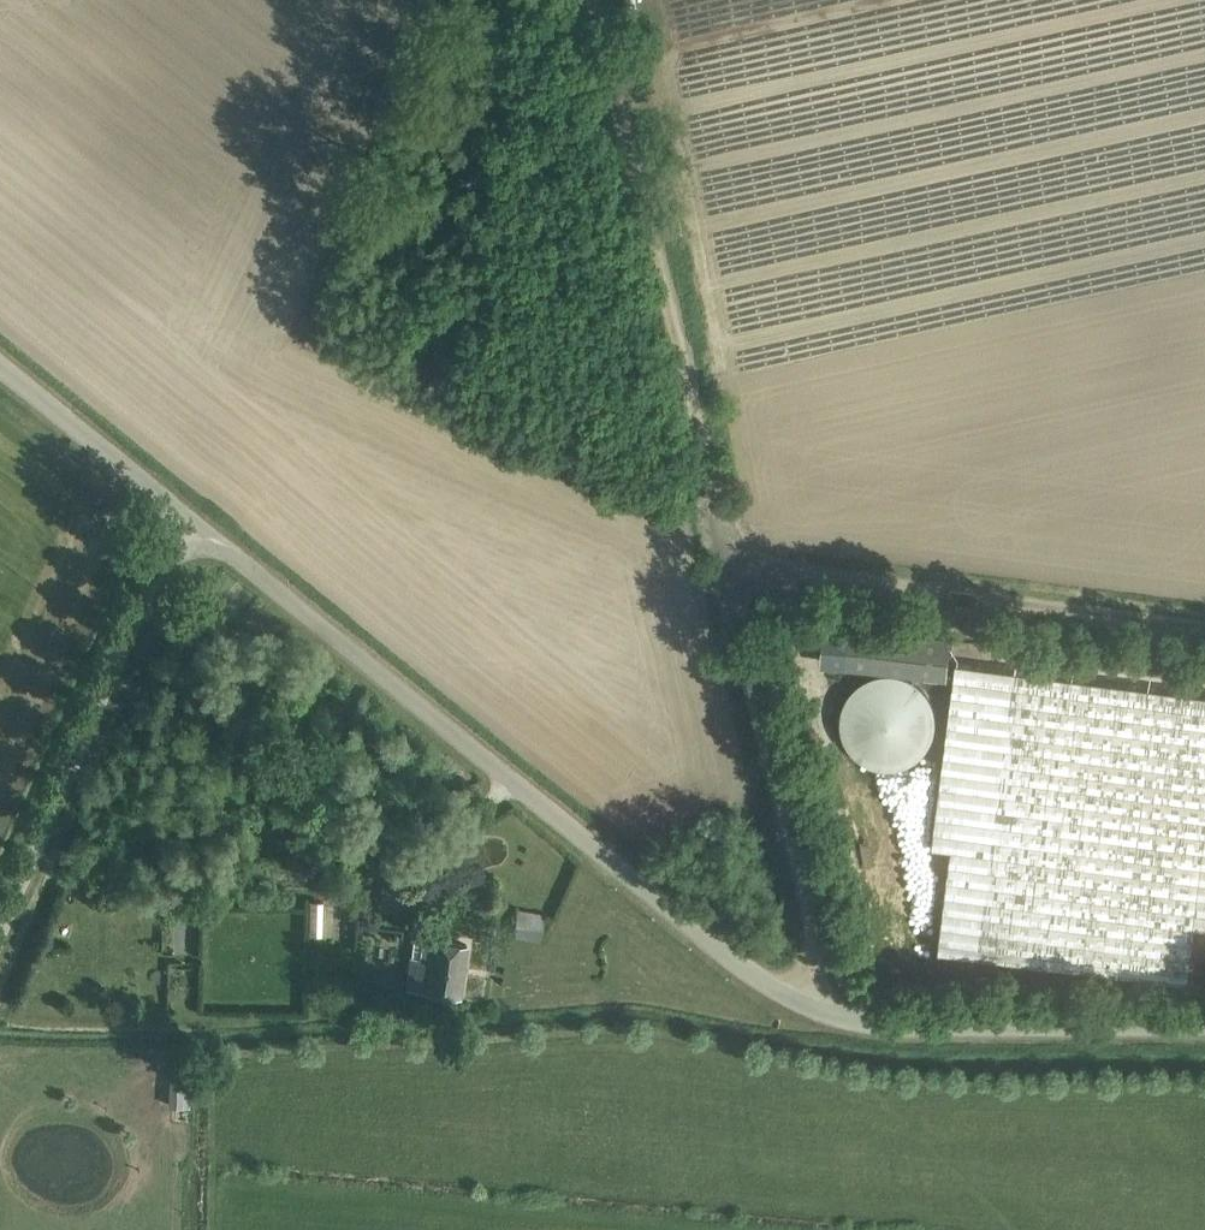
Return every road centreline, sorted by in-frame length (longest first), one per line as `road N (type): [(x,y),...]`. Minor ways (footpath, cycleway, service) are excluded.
road 1 (unclassified): [(1204,1024),(914,1031),(849,1025),(773,991),(177,508)]
road 2 (track): [(587,0),(729,562)]
road 3 (unclassified): [(0,958),(177,508)]
road 4 (track): [(729,562),(1204,632)]
road 5 (track): [(836,1019),(729,562)]
road 6 (unclassified): [(177,508),(0,361)]

